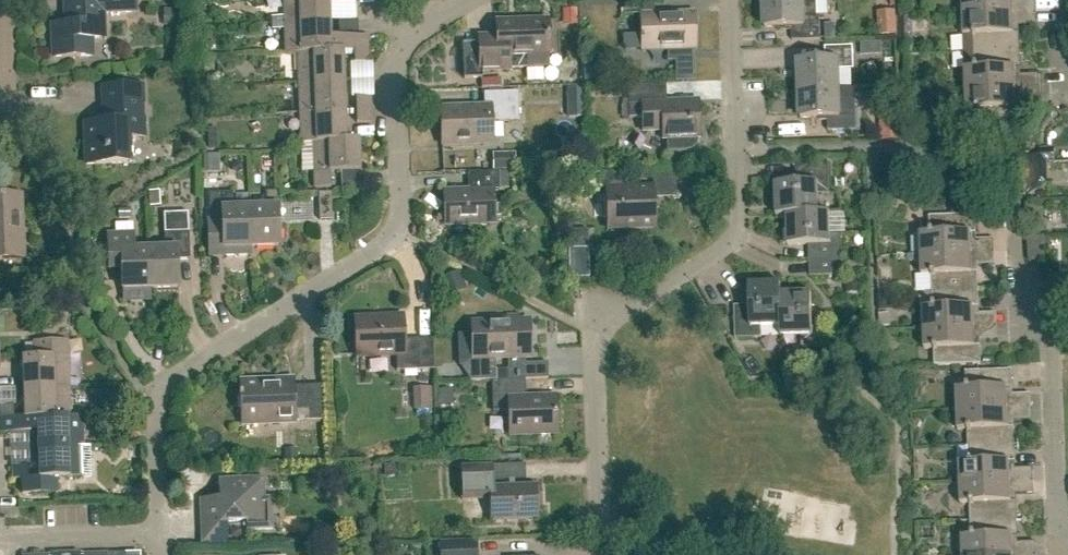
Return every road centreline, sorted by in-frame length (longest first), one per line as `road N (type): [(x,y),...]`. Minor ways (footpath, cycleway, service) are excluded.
road 1 (residential): [(395,24),(400,219),(393,239),(158,391),(160,531)]
road 2 (residential): [(603,554),(593,364),(599,336),(720,249),(735,220),(728,0)]
road 3 (residential): [(1067,531),(1058,532),(1049,301)]
road 4 (residential): [(160,531),(0,534)]
road 5 (residential): [(7,0),(11,124),(0,131)]

